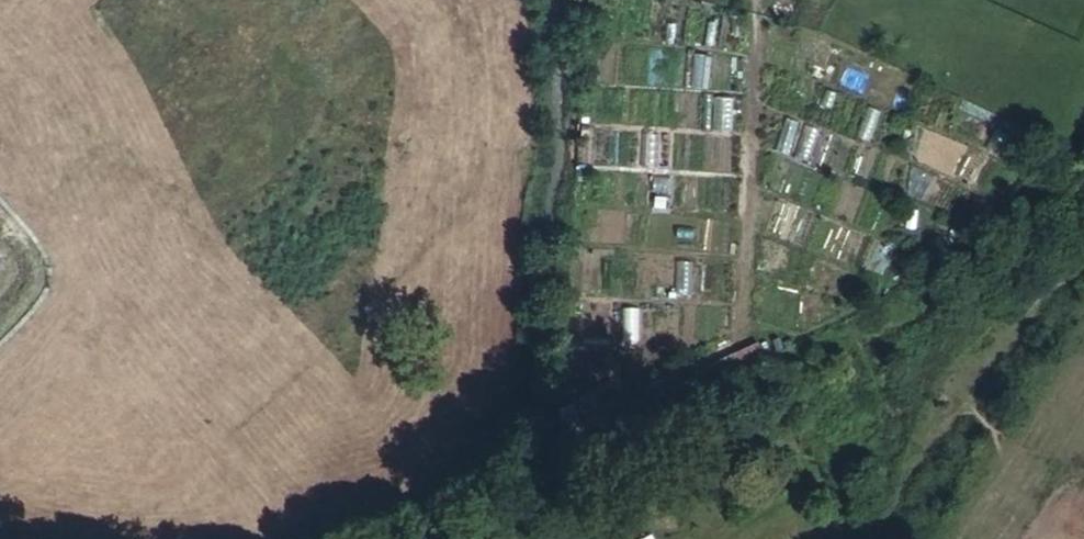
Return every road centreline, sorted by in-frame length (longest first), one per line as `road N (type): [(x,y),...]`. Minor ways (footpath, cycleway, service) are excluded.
road 1 (track): [(752,0),(746,302)]

